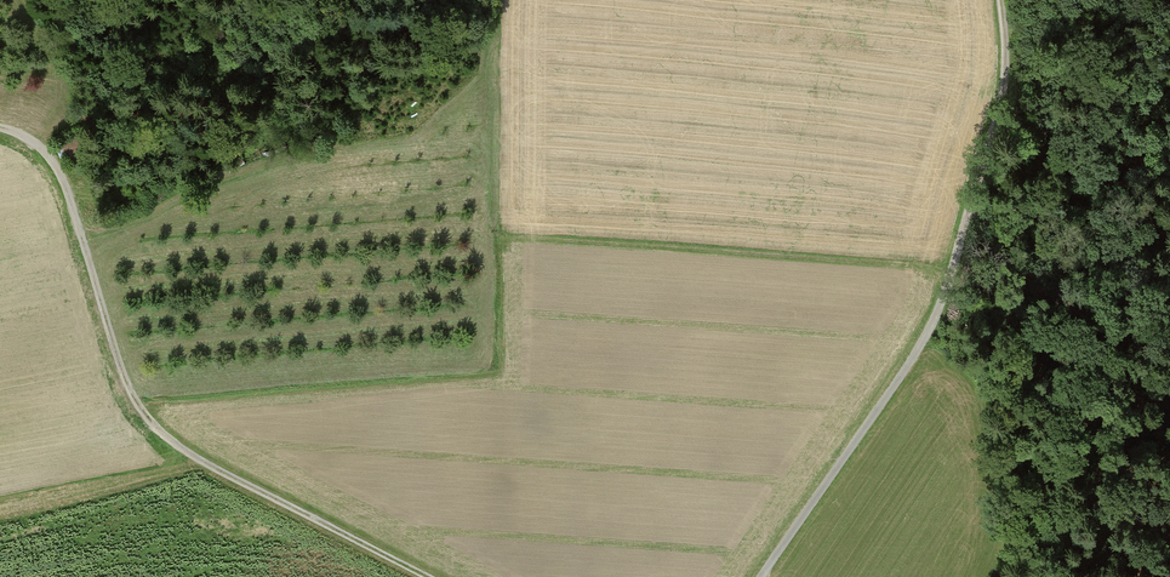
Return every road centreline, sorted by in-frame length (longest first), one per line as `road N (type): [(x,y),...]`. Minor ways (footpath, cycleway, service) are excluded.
road 1 (track): [(0,127),(42,148),(60,172),(120,368),(135,405),(160,434),(199,462),(429,576)]
road 2 (track): [(761,576),(938,326),(965,254),(1006,85),(1000,0)]
road 3 (track): [(978,207),(1080,294),(1120,348),(1155,433),(1169,504)]
road 4 (track): [(79,223),(112,229),(230,176),(314,151)]

